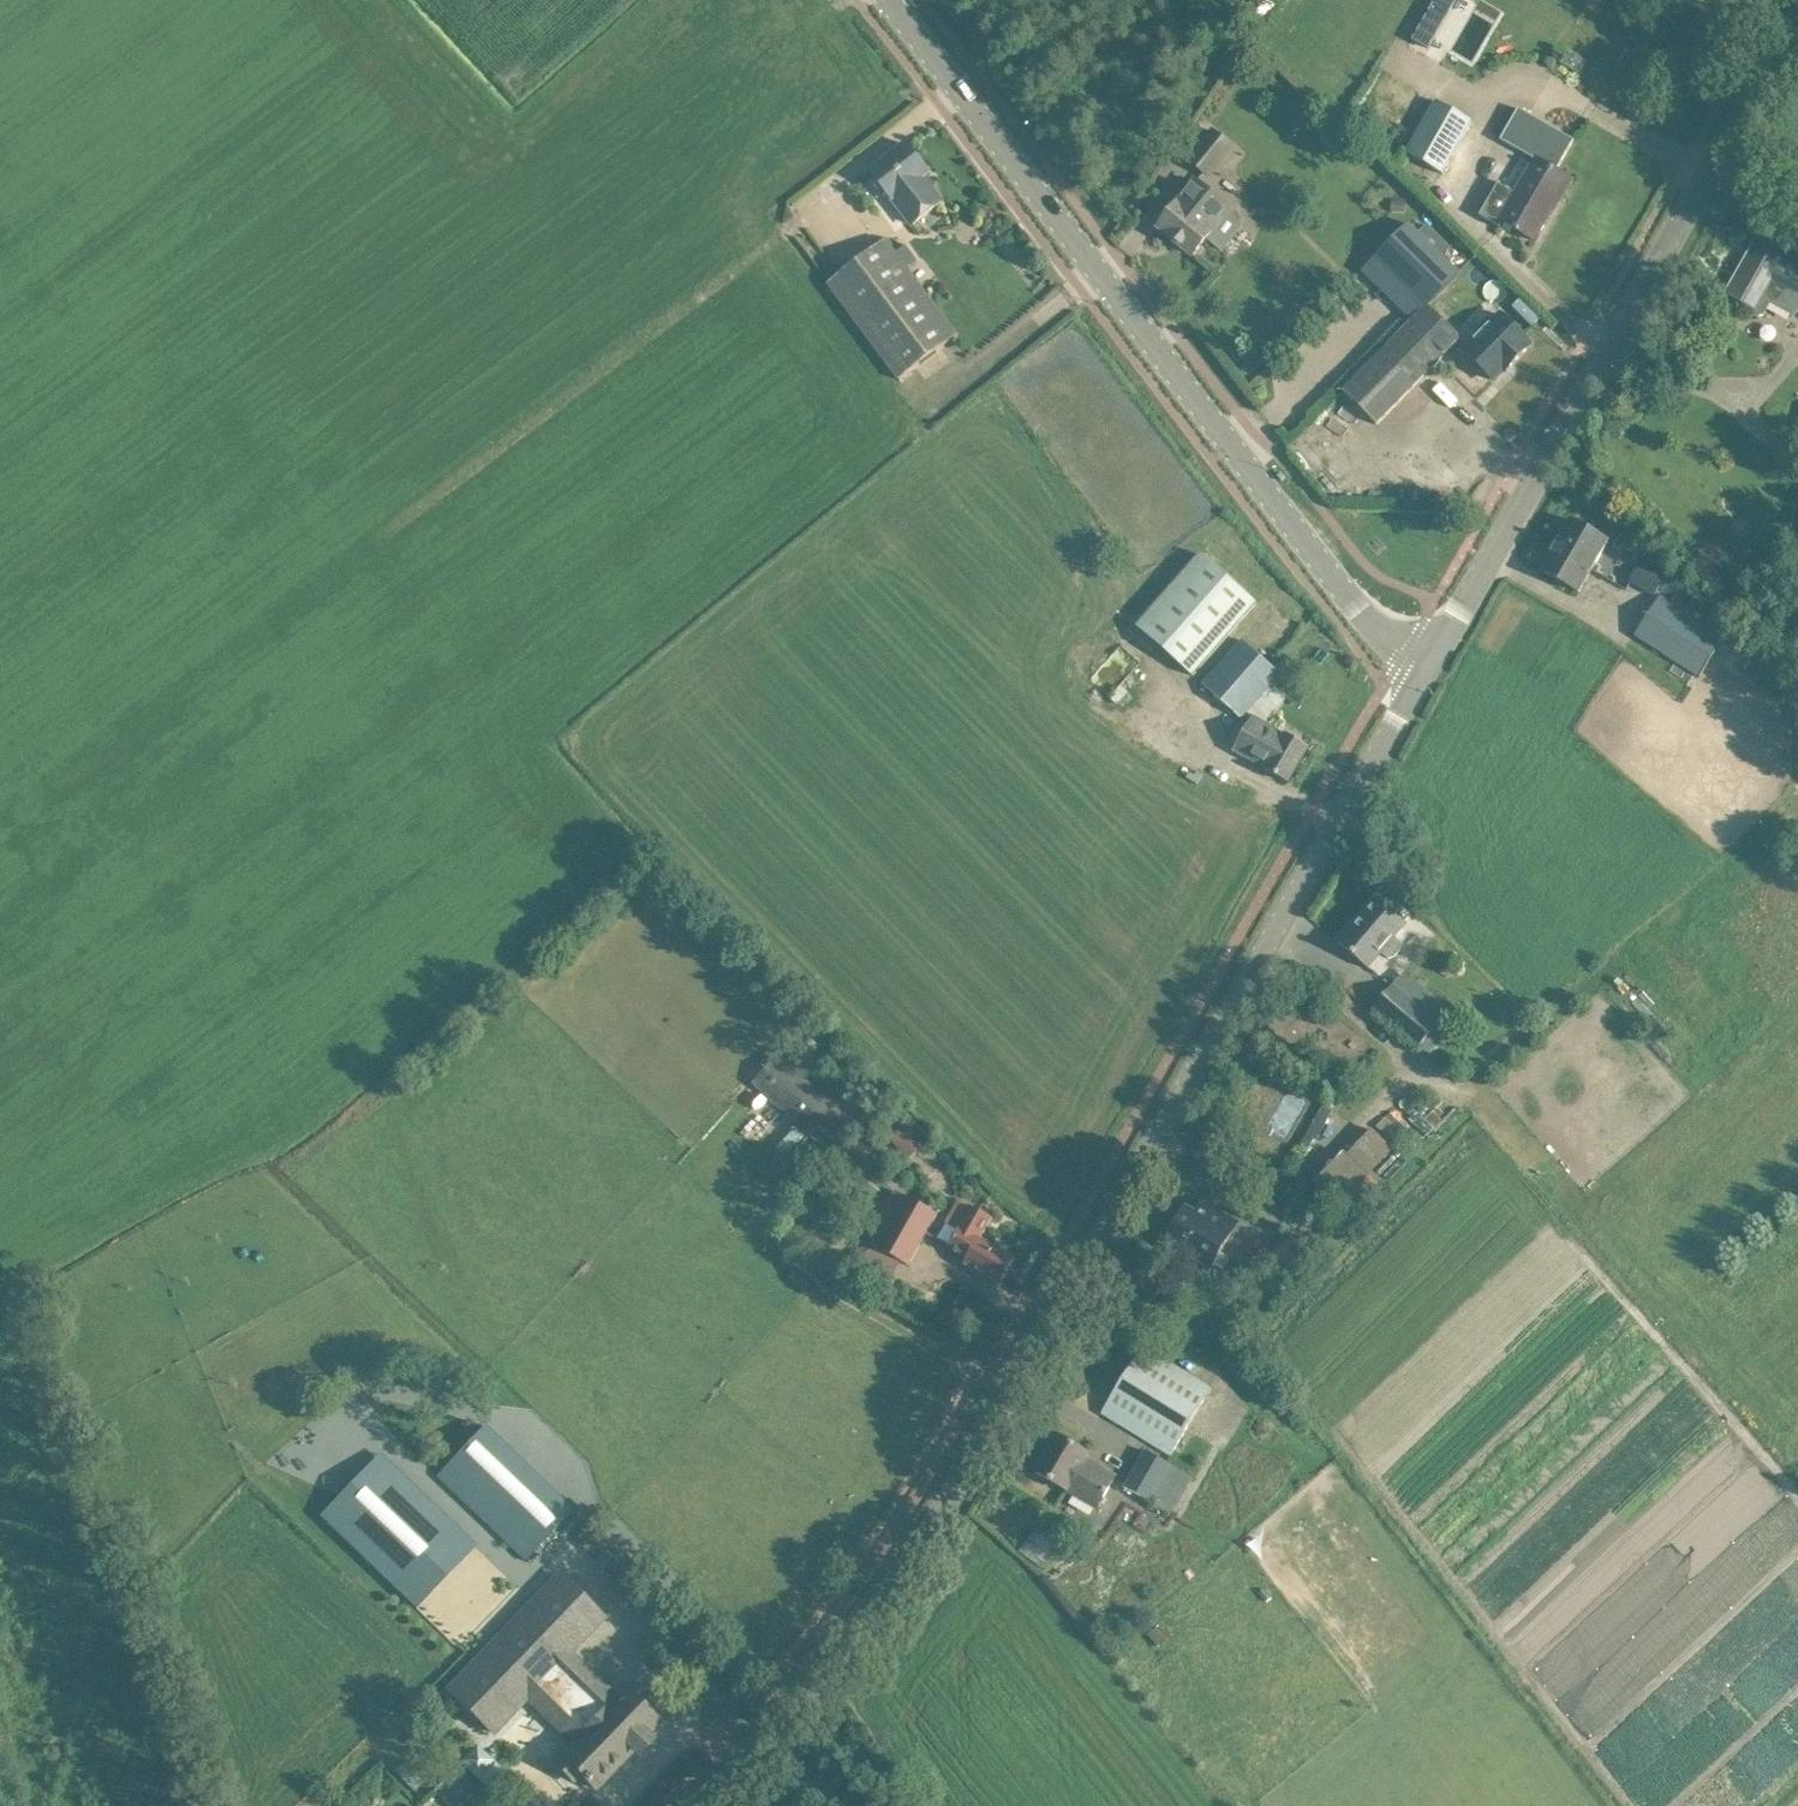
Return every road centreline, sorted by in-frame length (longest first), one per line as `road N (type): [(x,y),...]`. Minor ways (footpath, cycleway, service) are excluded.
road 1 (tertiary): [(699,1805),(833,1657),(931,1524),(1427,668)]
road 2 (unclassified): [(1427,668),(1347,604),(877,0)]
road 3 (tertiary): [(1427,668),(1711,179)]
road 4 (tertiary): [(1711,179),(1797,25)]

